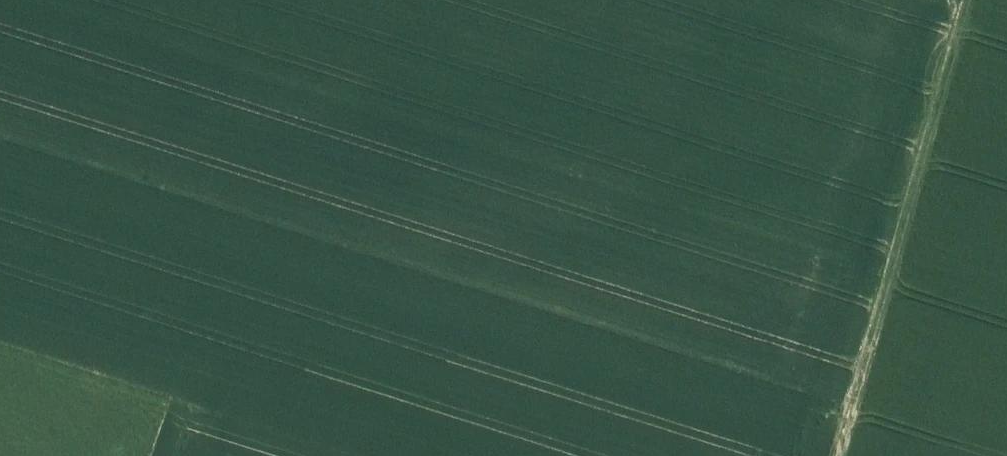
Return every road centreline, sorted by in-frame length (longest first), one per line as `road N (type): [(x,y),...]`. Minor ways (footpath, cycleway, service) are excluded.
road 1 (track): [(836,455),(965,0)]

